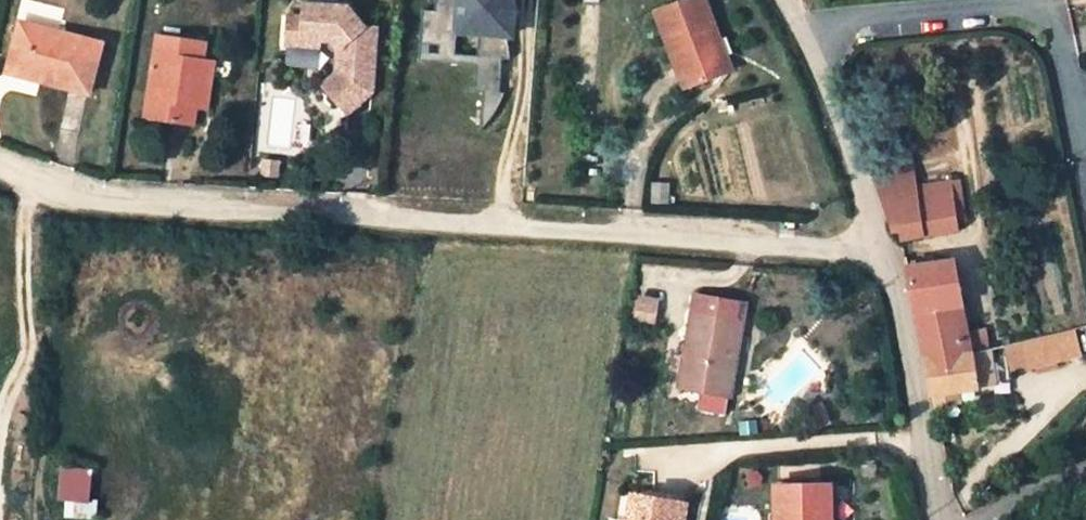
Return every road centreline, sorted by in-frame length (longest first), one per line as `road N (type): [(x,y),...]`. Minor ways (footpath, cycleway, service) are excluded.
road 1 (residential): [(875,249),(71,205),(0,173)]
road 2 (residential): [(793,25),(1045,7),(1072,140)]
road 3 (residential): [(875,249),(939,519)]
road 4 (residential): [(793,25),(839,113),(875,249)]

